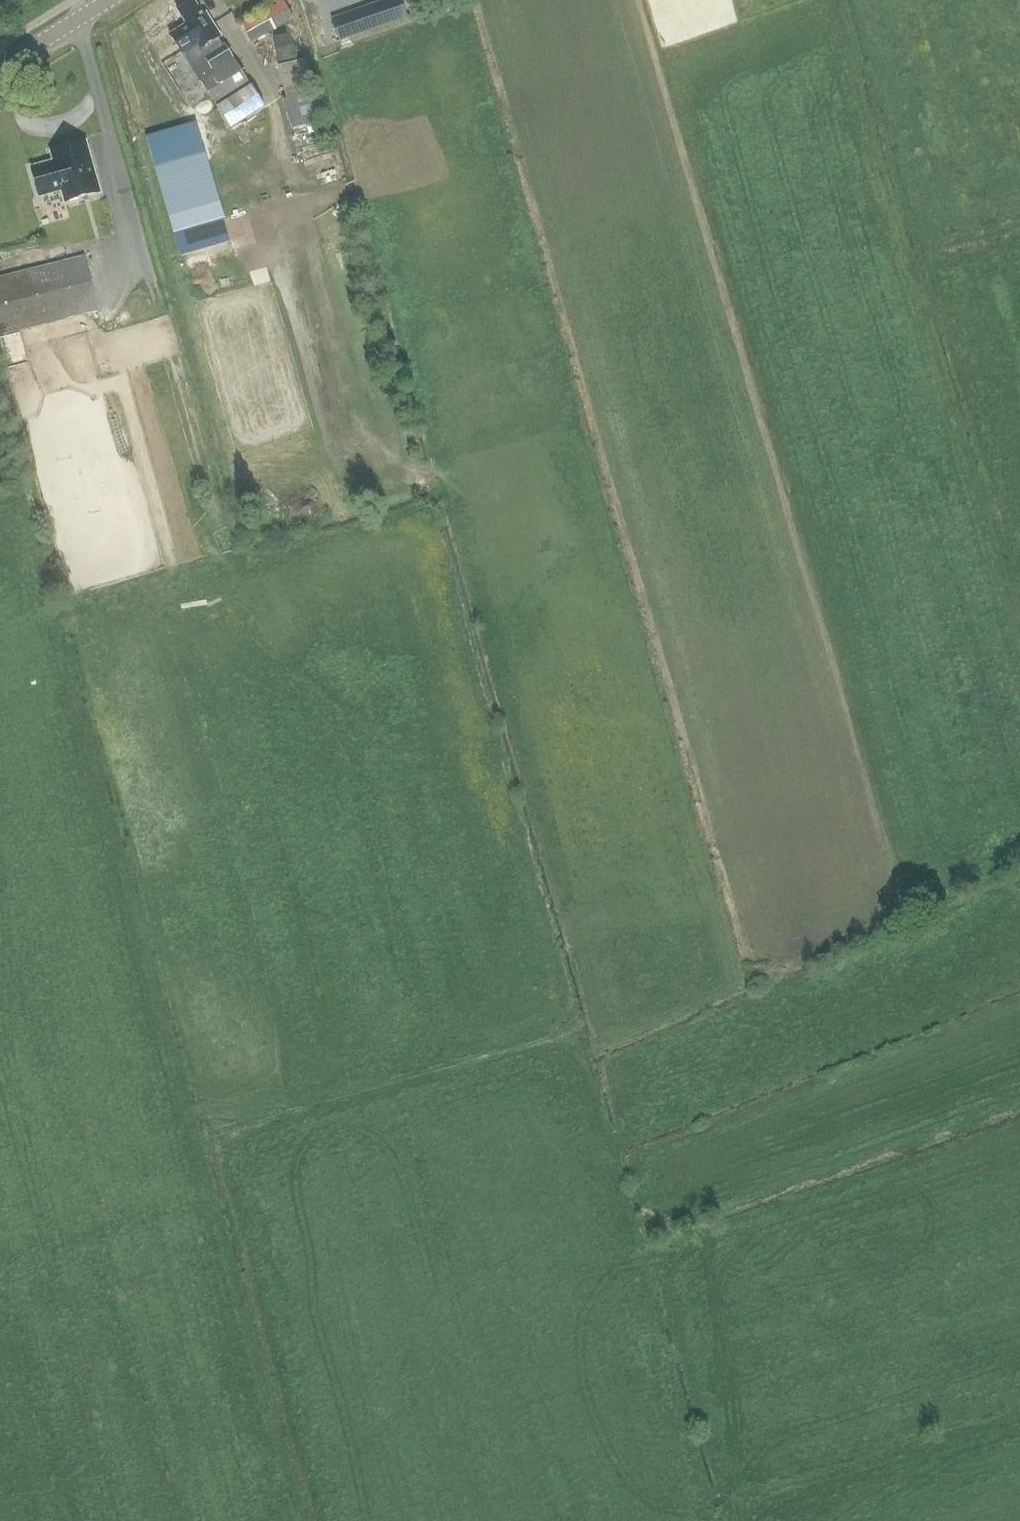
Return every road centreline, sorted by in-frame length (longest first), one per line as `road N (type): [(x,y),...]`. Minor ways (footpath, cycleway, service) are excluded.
road 1 (tertiary): [(0,72),(114,0)]

